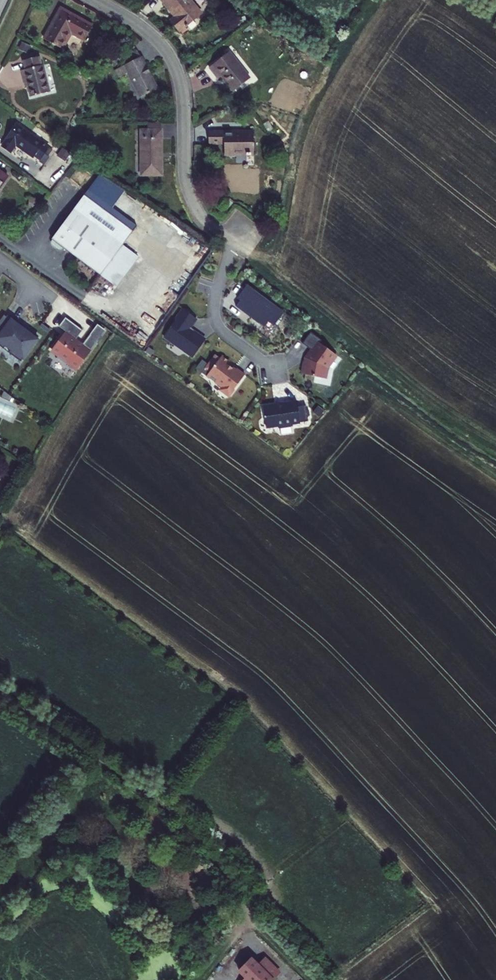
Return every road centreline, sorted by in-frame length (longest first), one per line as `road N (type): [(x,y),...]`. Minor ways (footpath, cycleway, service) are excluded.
road 1 (residential): [(95,0),(140,24),(168,54),(179,84),(185,187),(206,225),(232,242),(213,302),(215,324),(273,369)]
road 2 (track): [(0,699),(174,817),(239,907),(195,979)]

